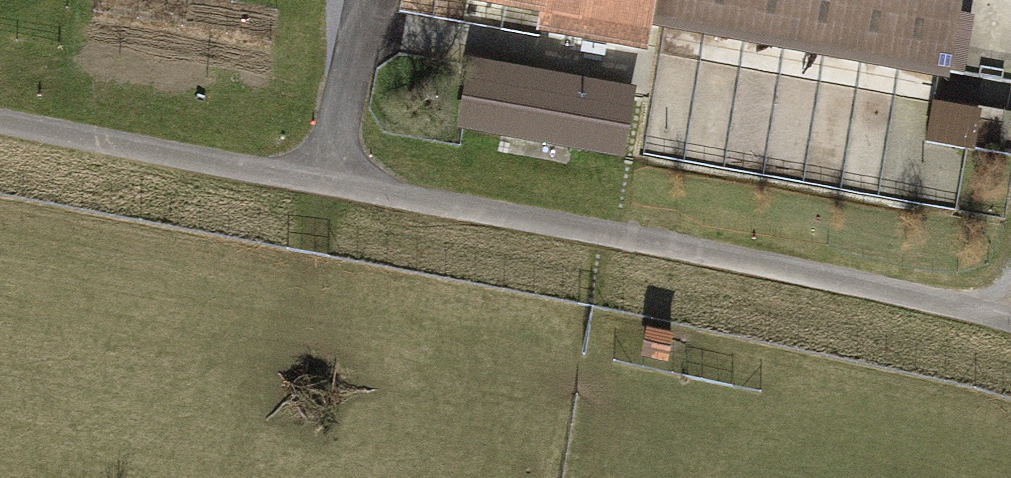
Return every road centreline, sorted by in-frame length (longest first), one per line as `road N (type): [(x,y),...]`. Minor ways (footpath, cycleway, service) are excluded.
road 1 (track): [(0,130),(1010,329)]
road 2 (track): [(661,257),(690,86),(362,31)]
road 3 (track): [(330,192),(368,0)]

